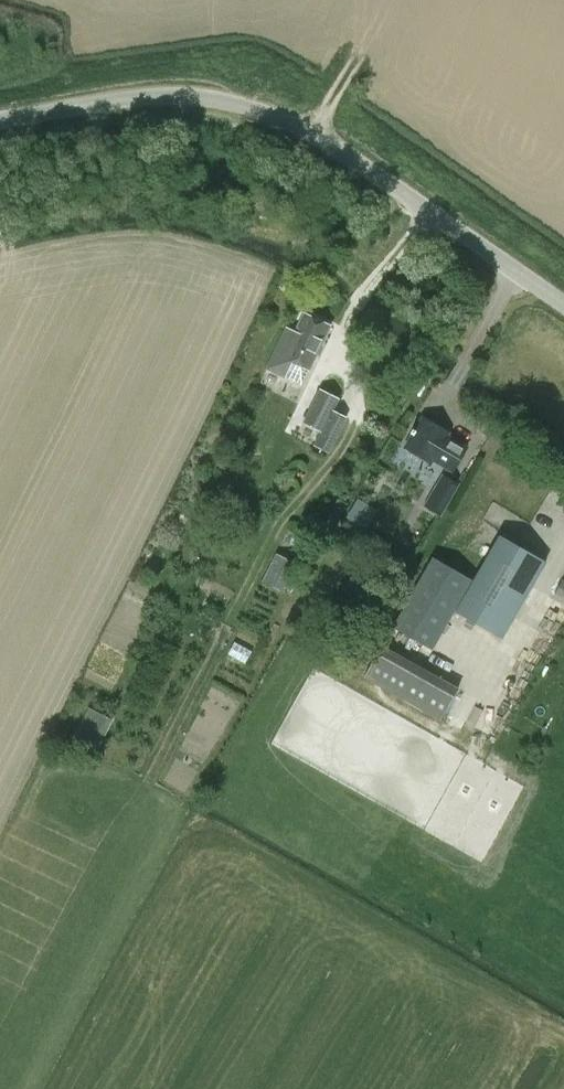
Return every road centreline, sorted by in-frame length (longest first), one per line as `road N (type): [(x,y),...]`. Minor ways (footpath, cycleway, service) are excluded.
road 1 (unclassified): [(563,306),(339,148),(264,110),(181,94),(0,122)]

